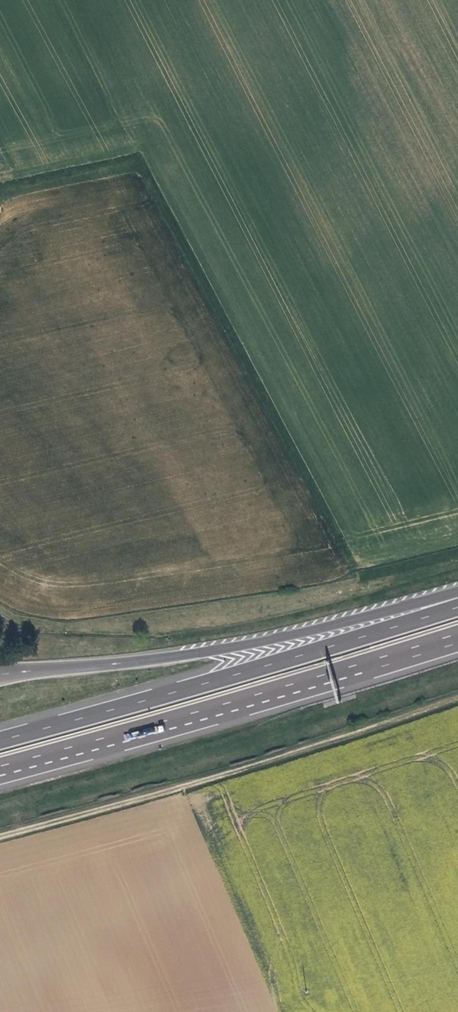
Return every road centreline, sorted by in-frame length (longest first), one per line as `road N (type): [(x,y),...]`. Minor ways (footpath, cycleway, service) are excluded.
road 1 (motorway): [(457,603),(0,739)]
road 2 (motorway): [(0,771),(457,638)]

